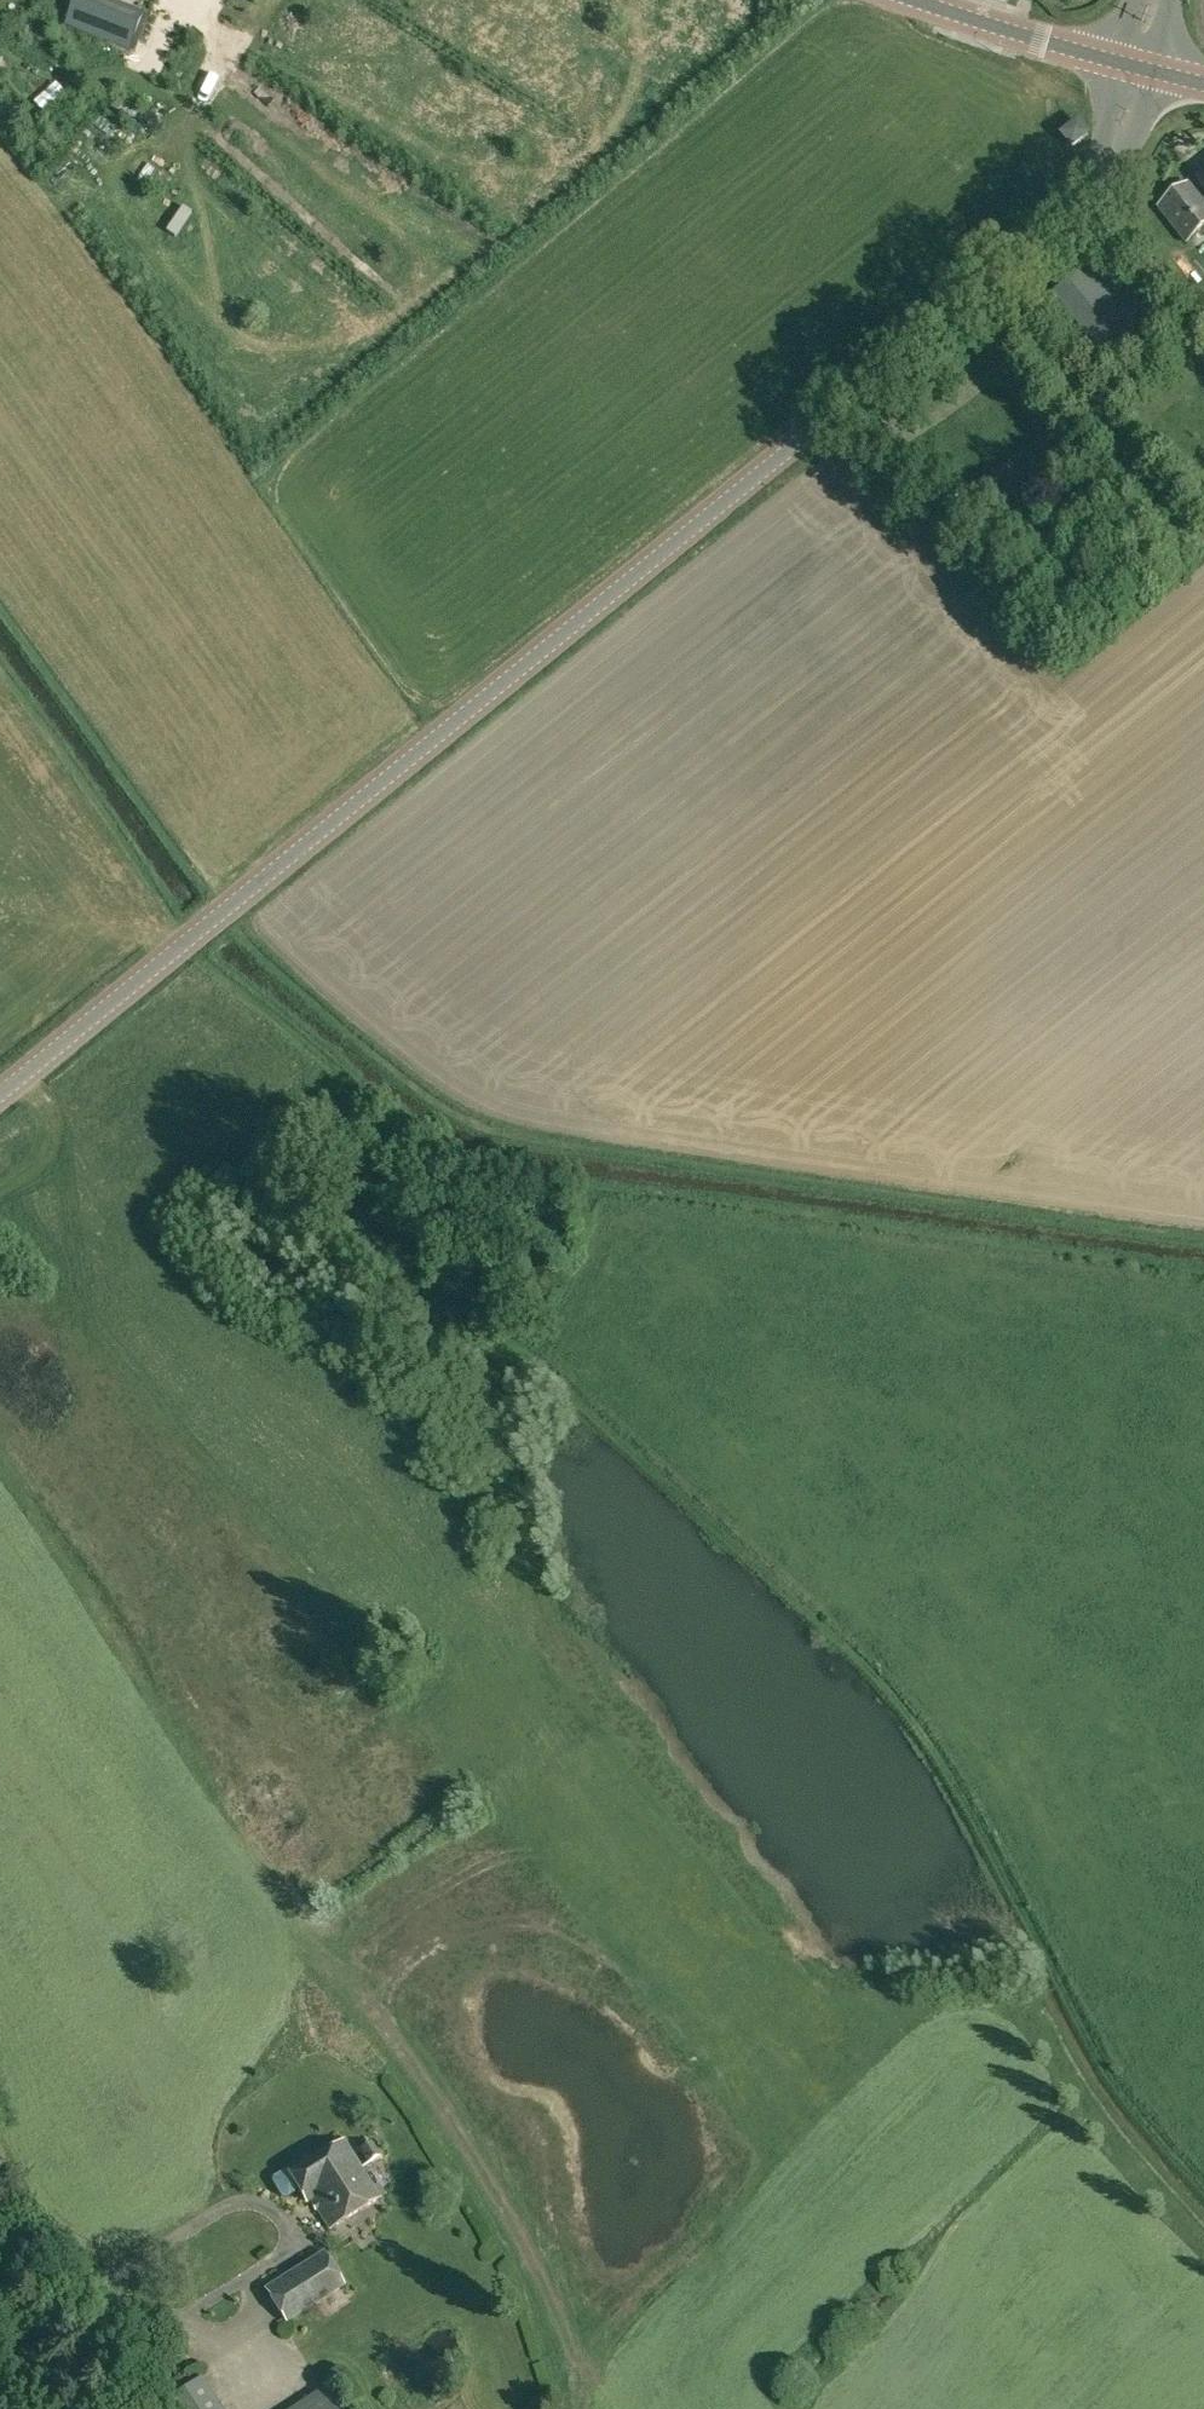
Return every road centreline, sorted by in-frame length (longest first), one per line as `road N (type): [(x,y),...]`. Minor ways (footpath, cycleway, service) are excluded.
road 1 (tertiary): [(0,1093),(1076,211),(1105,171),(1138,64)]
road 2 (primary): [(1138,64),(924,0)]

